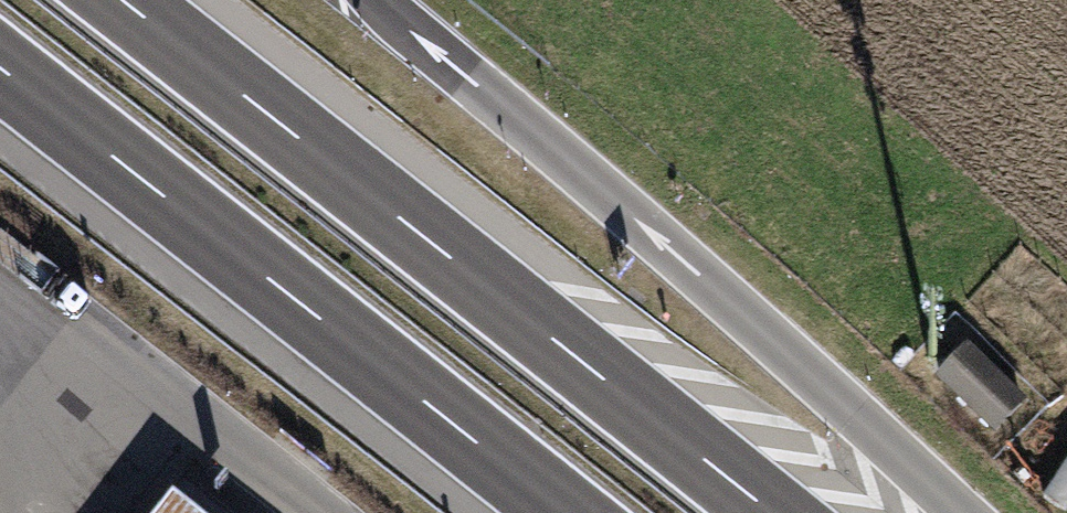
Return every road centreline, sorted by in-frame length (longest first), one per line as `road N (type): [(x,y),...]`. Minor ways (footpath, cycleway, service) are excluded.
road 1 (motorway): [(773,512),(125,0)]
road 2 (motorway): [(962,512),(700,275),(372,0)]
road 3 (motorway): [(0,68),(563,512)]

